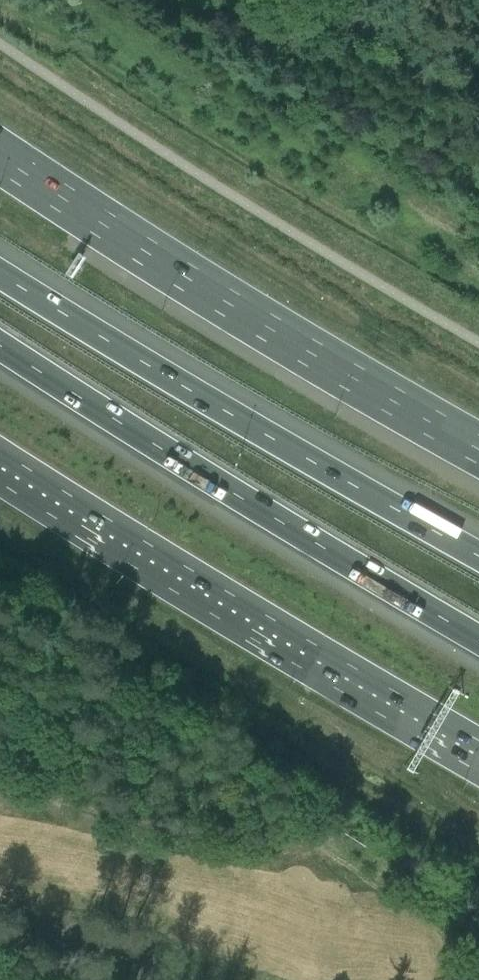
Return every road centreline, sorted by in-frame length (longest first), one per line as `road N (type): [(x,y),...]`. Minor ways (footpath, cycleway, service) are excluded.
road 1 (motorway): [(0,348),(478,645)]
road 2 (trunk): [(478,450),(160,262),(0,156)]
road 3 (trunk): [(0,453),(478,743)]
road 4 (motorway): [(478,560),(0,276)]

